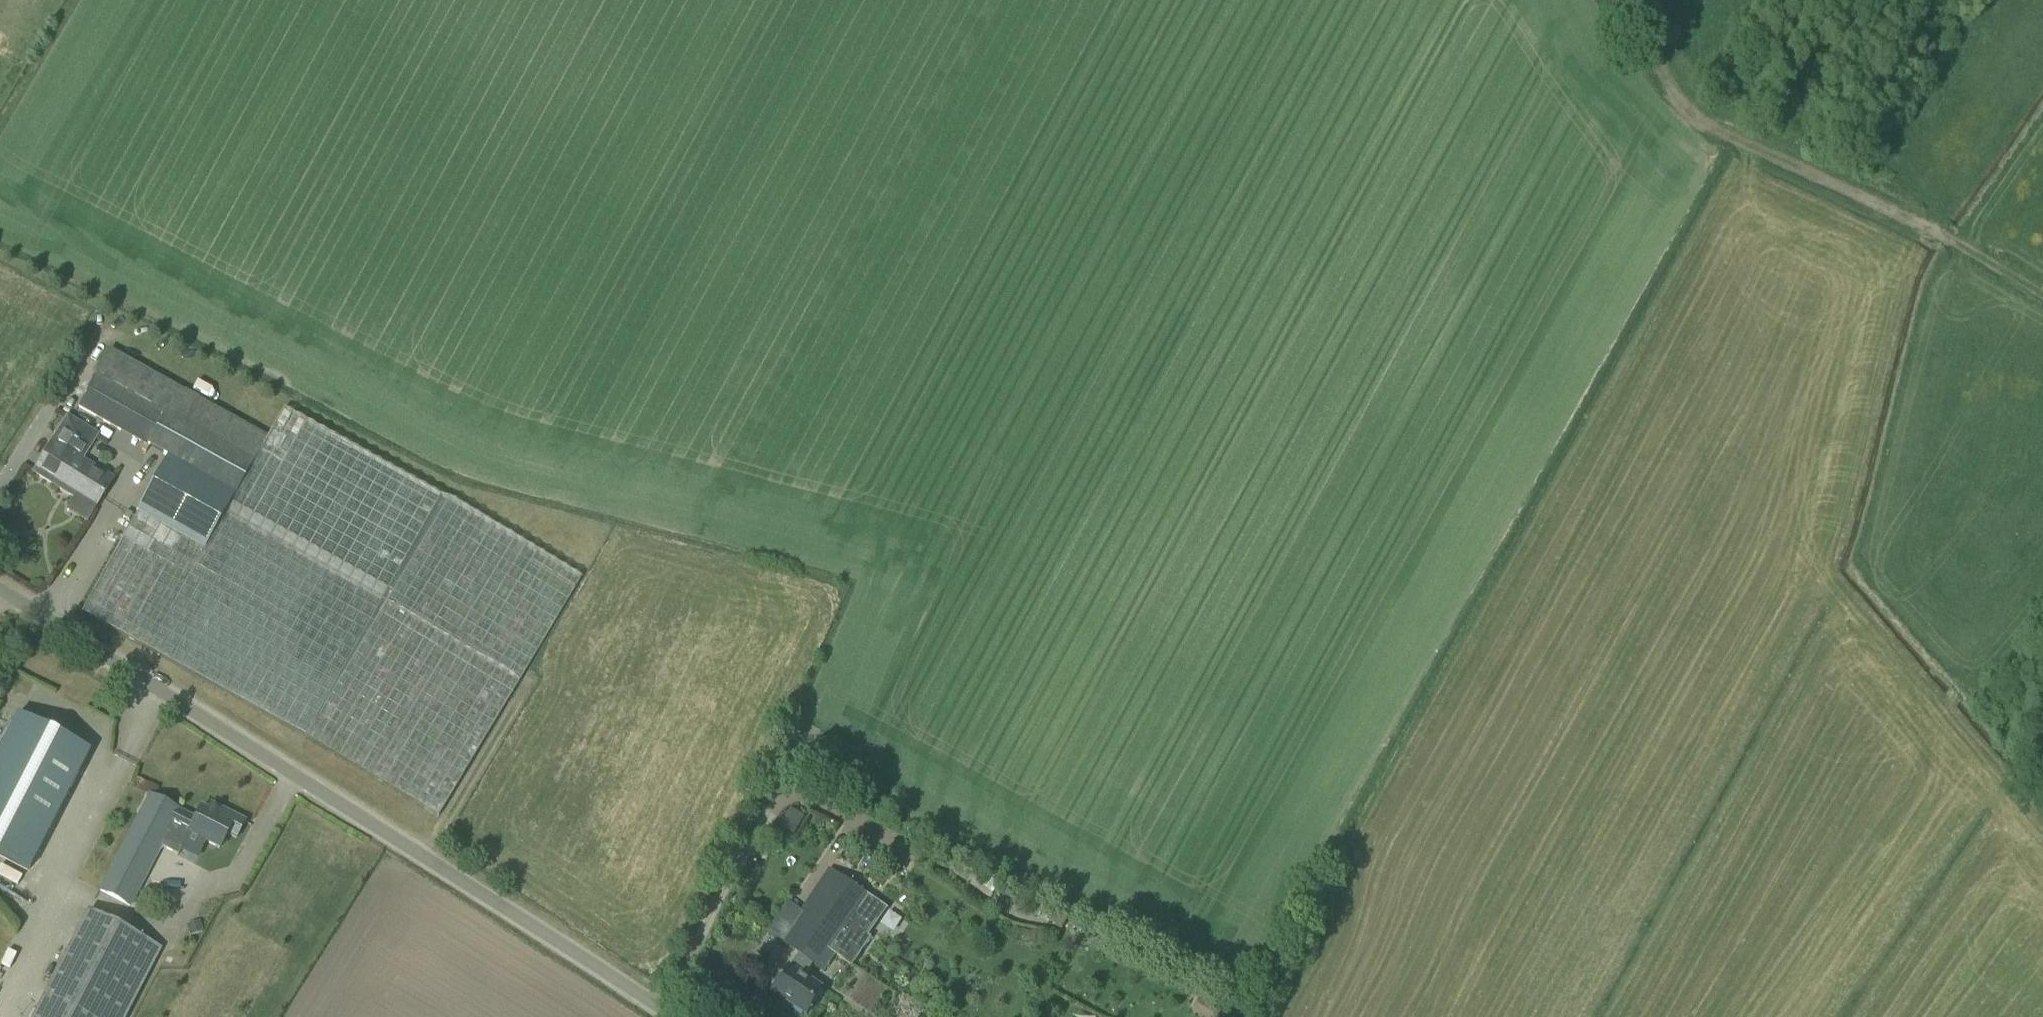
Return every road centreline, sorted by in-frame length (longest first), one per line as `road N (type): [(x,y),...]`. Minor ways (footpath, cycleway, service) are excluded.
road 1 (unclassified): [(694,1016),(0,580)]
road 2 (track): [(1628,0),(1731,133),(1936,234),(2042,300)]

